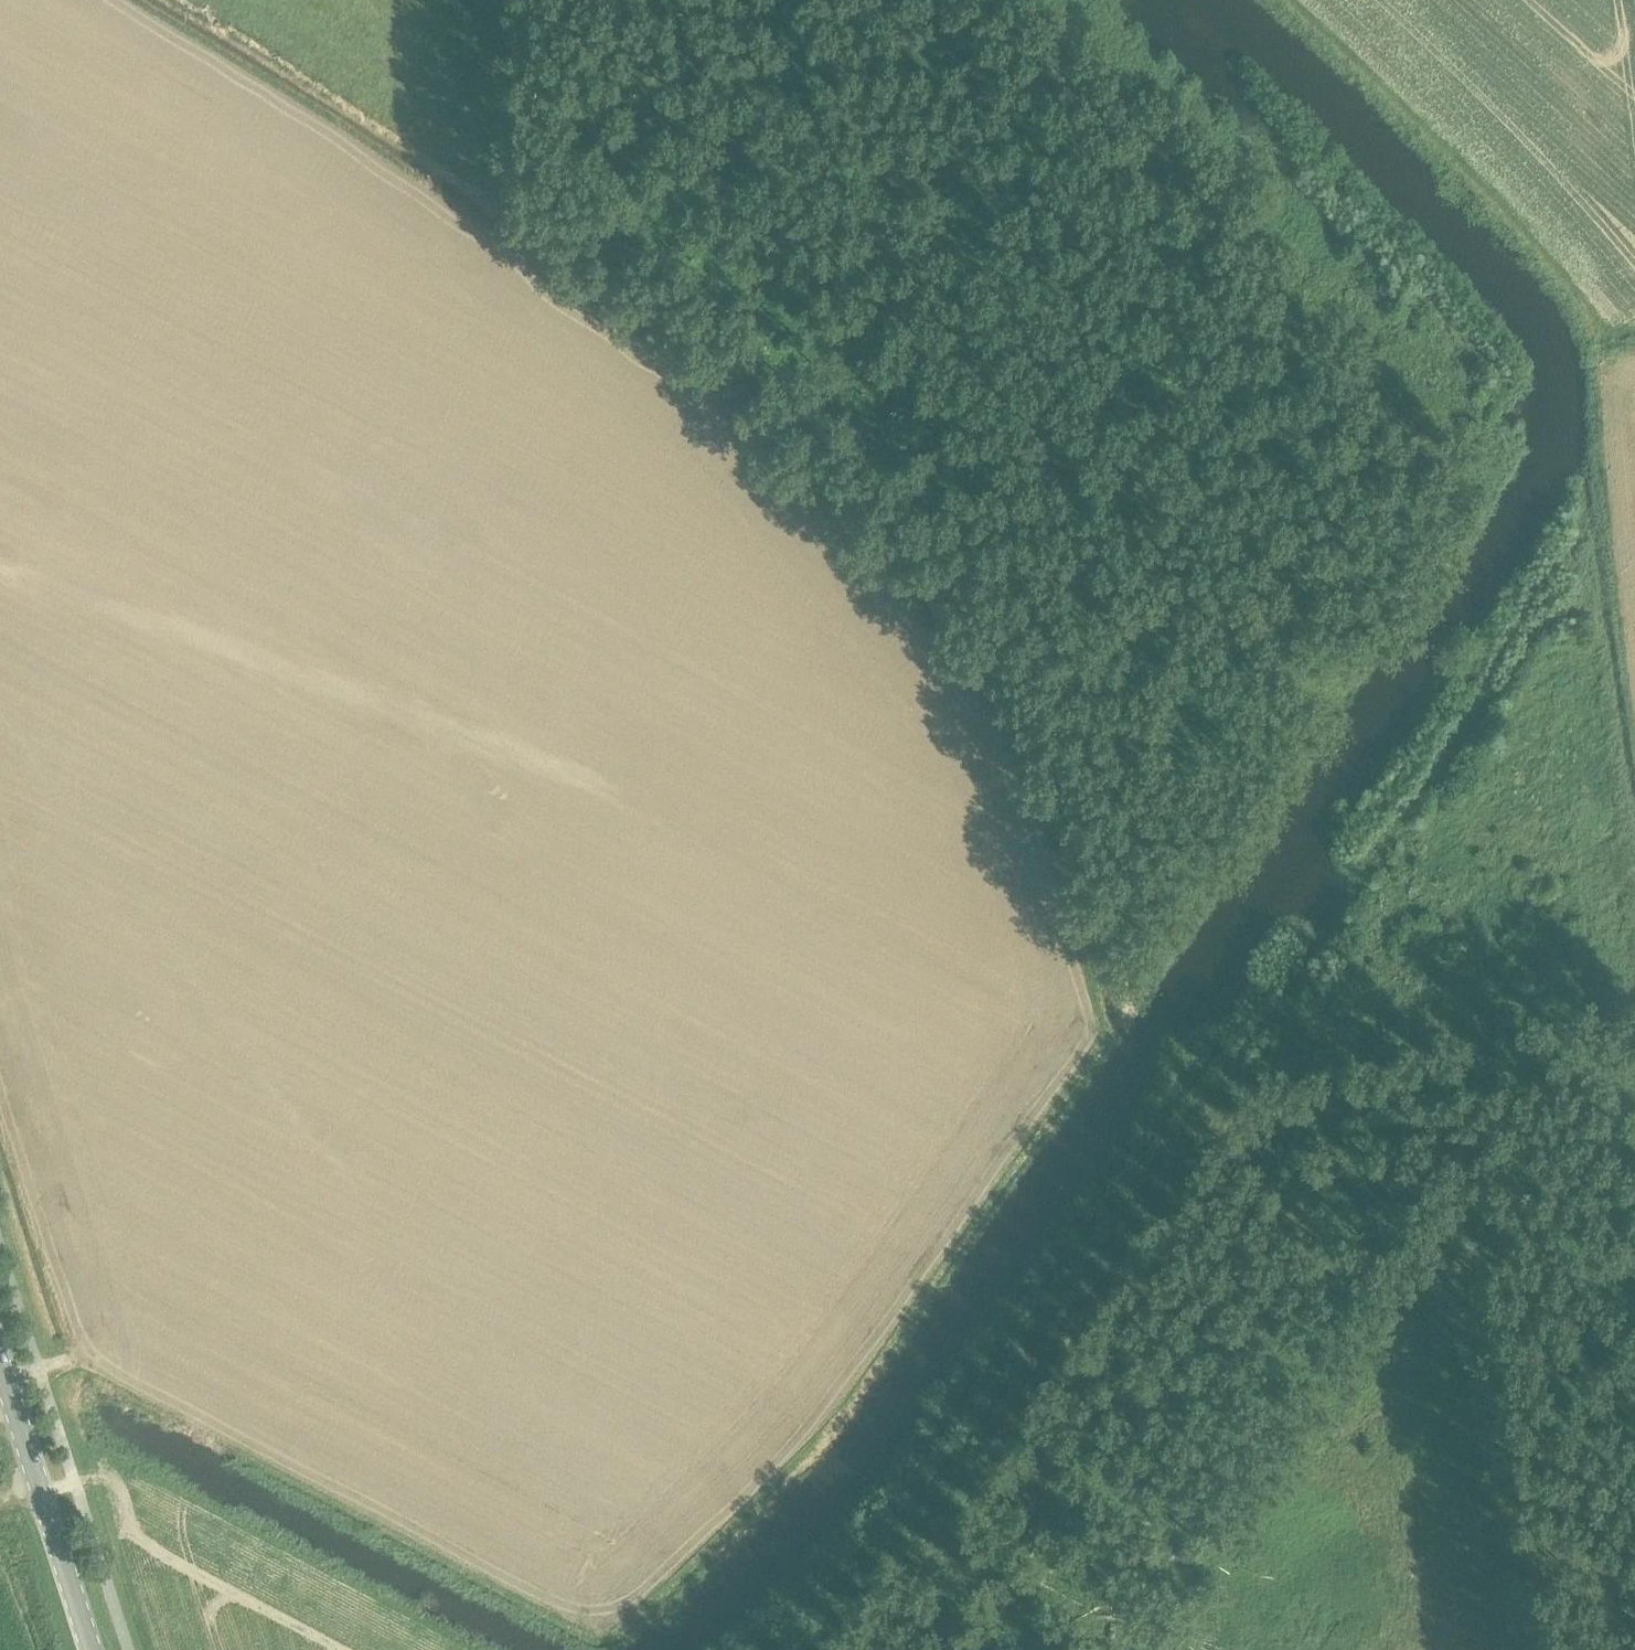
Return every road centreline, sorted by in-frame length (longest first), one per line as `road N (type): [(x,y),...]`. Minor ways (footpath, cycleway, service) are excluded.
road 1 (tertiary): [(91,1649),(0,1366)]

